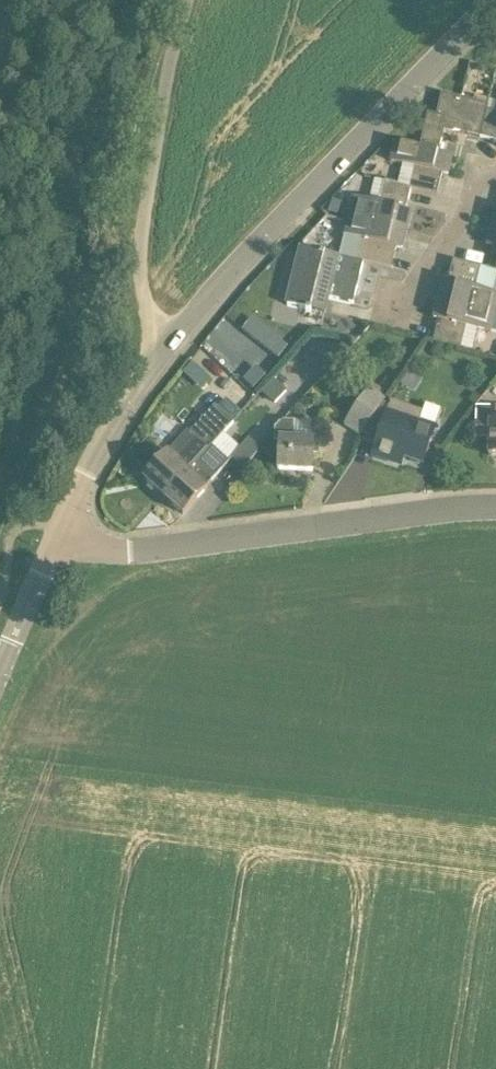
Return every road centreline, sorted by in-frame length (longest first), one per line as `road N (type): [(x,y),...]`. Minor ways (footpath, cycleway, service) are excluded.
road 1 (tertiary): [(173,339),(495,5)]
road 2 (residential): [(495,508),(147,553),(107,552),(59,536)]
road 3 (residential): [(173,339),(142,304),(141,207),(191,0)]
road 4 (tertiary): [(59,536),(118,416),(173,339)]
road 5 (residential): [(388,300),(411,304),(475,192),(495,178)]
road 6 (tertiary): [(0,668),(59,536)]

